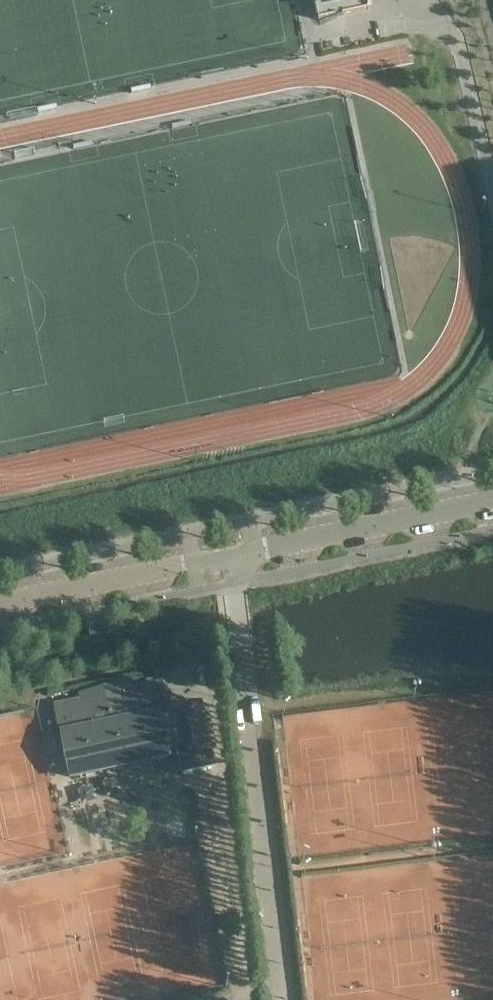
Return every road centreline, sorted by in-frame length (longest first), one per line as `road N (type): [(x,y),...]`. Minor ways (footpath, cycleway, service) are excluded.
road 1 (unclassified): [(0,596),(492,496)]

